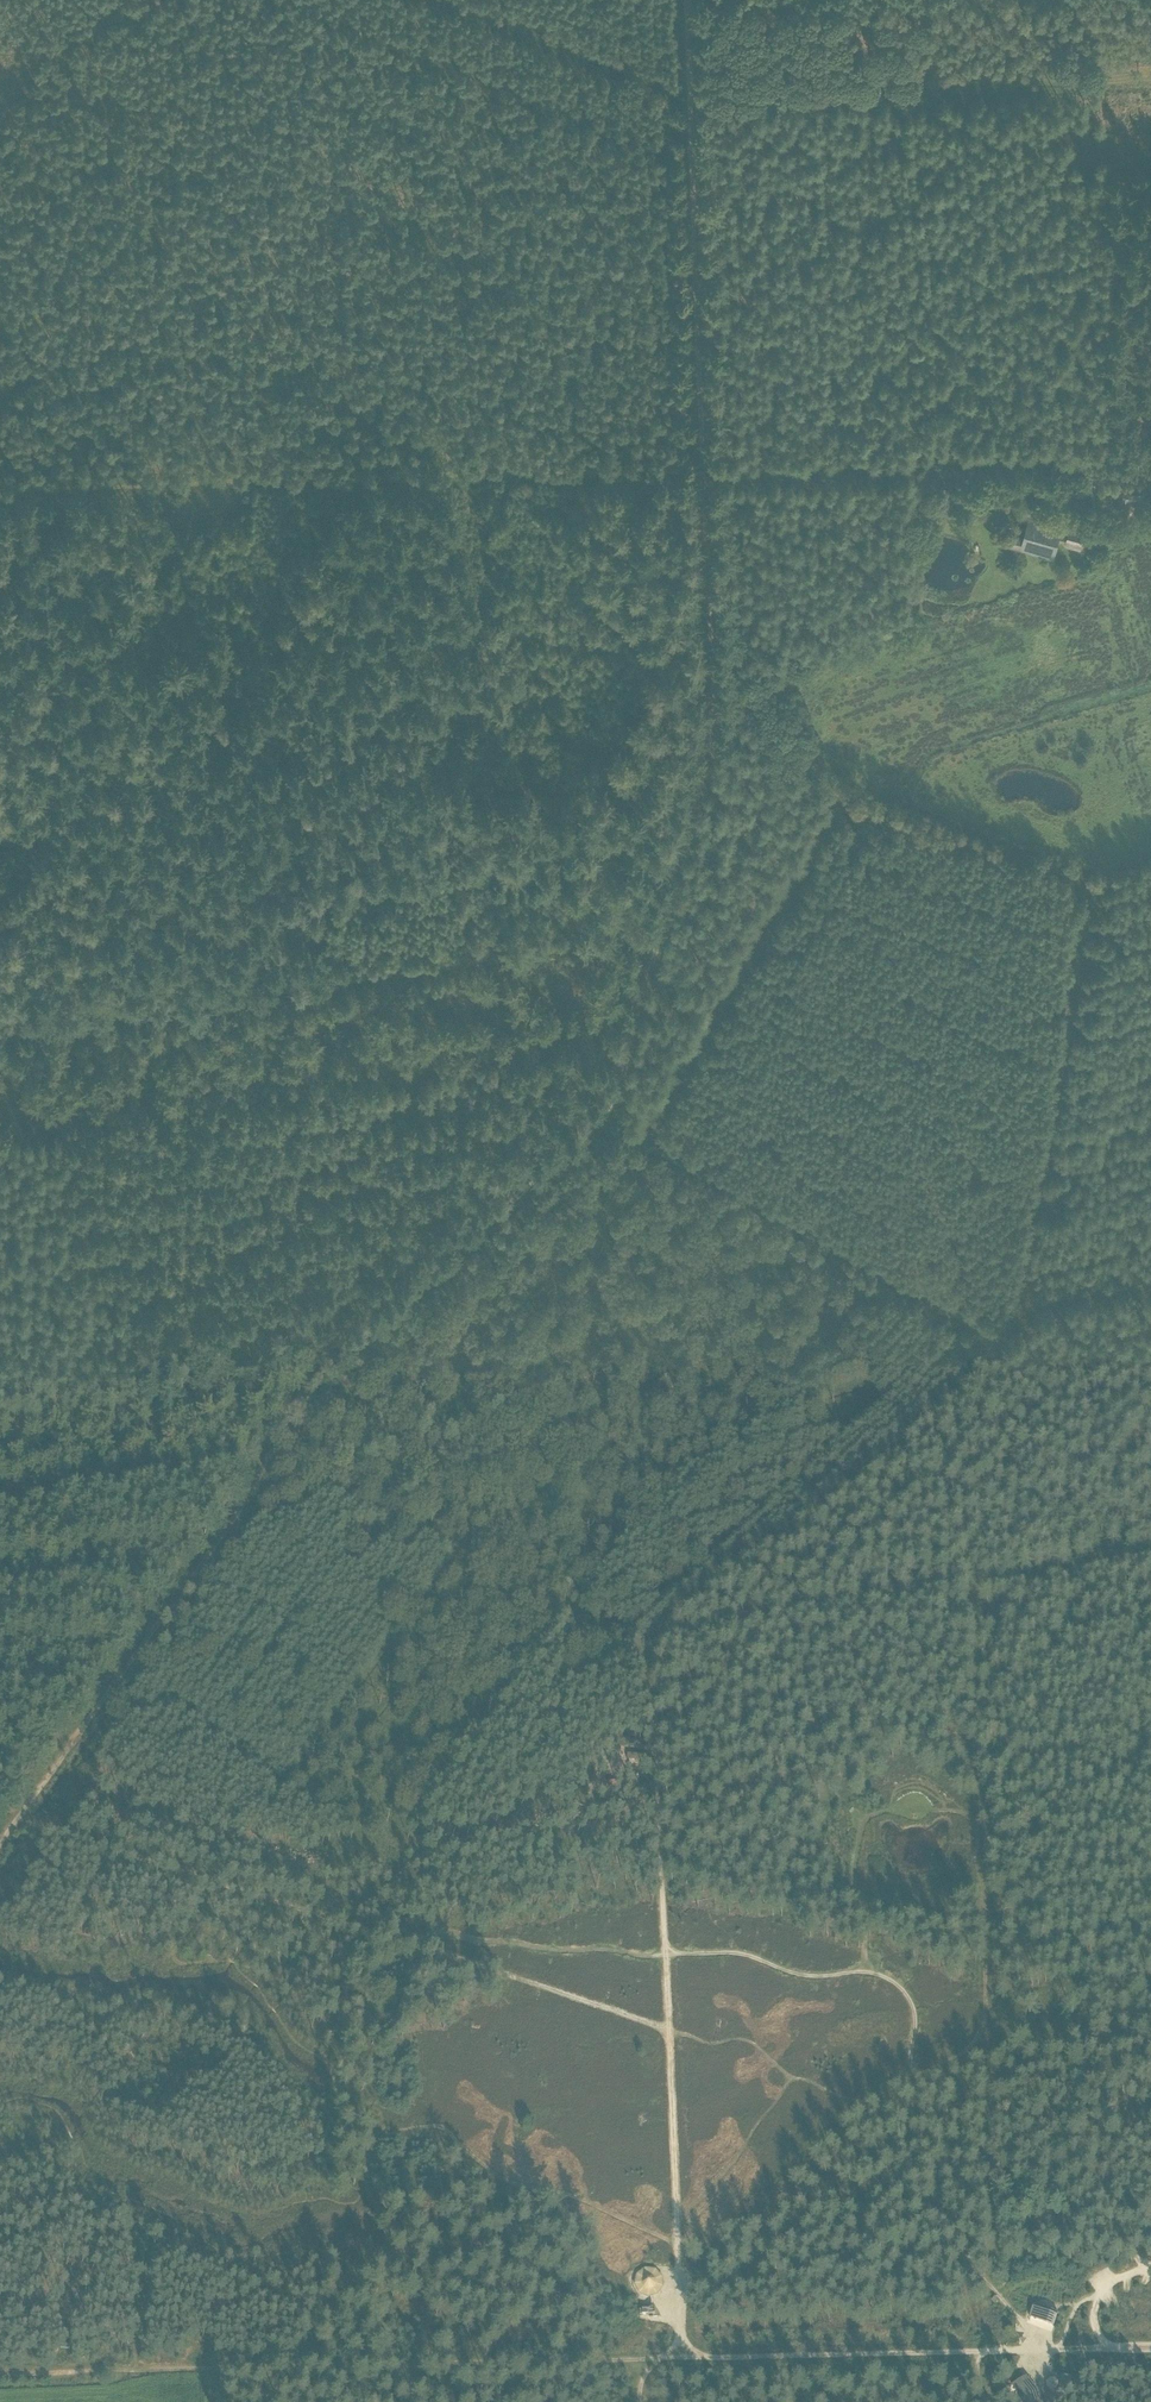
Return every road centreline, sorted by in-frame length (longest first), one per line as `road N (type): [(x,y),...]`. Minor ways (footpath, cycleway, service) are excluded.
road 1 (track): [(684,0),(715,735),(660,940),(607,1118),(344,1352),(295,1407),(275,1450)]
road 2 (track): [(896,1814),(863,1820),(854,1876),(865,1966),(846,1974),(805,1978),(721,1953),(456,1939),(400,1947),(378,1970),(369,2035),(345,2065),(345,2095),(371,2135),(387,2218),(387,2271),(373,2316),(392,2326),(397,2344),(399,2401)]
road 3 (track): [(667,1641),(649,1683),(667,1952),(675,2328),(643,2358)]
road 4 (track): [(24,1818),(423,1944),(669,2033)]
road 5 (track): [(0,1033),(660,940)]
road 6 (track): [(0,2376),(643,2358)]
road 7 (track): [(607,1118),(992,1336),(1023,1296),(1150,1271)]
road 8 (track): [(667,1641),(1150,1557)]
road 9 (track): [(0,1850),(289,1457)]
road 10 (track): [(992,1336),(849,1490),(680,1609),(667,1641)]
road 11 (track): [(275,1450),(633,1642),(667,1641)]
road 12 (track): [(984,2283),(931,2249),(901,2214),(895,2182),(916,2019),(904,1988),(865,1966)]
road 13 (track): [(1076,470),(1000,452),(705,467)]
road 14 (track): [(643,2358),(978,2350)]
road 15 (track): [(689,108),(423,0)]
road 16 (track): [(0,1507),(259,1467),(275,1450)]
road 17 (track): [(909,2106),(790,2080),(745,2043),(669,2033)]
road 18 (track): [(938,1394),(953,1429),(964,1590)]
road 19 (track): [(790,2080),(741,2150),(677,2217)]
road 20 (track): [(978,2350),(1150,2345)]

